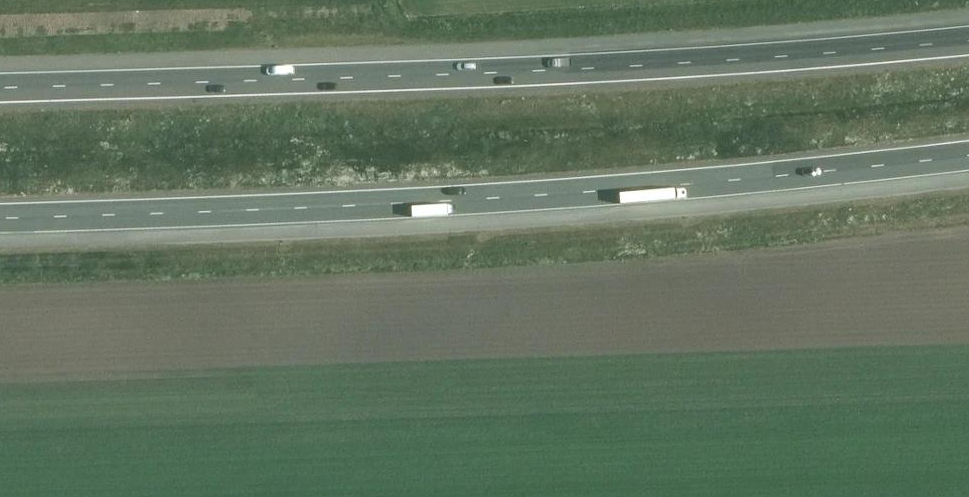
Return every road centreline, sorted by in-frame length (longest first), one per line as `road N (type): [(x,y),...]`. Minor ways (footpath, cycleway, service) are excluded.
road 1 (motorway): [(0,215),(468,200),(968,154)]
road 2 (motorway): [(968,38),(433,74),(0,86)]

